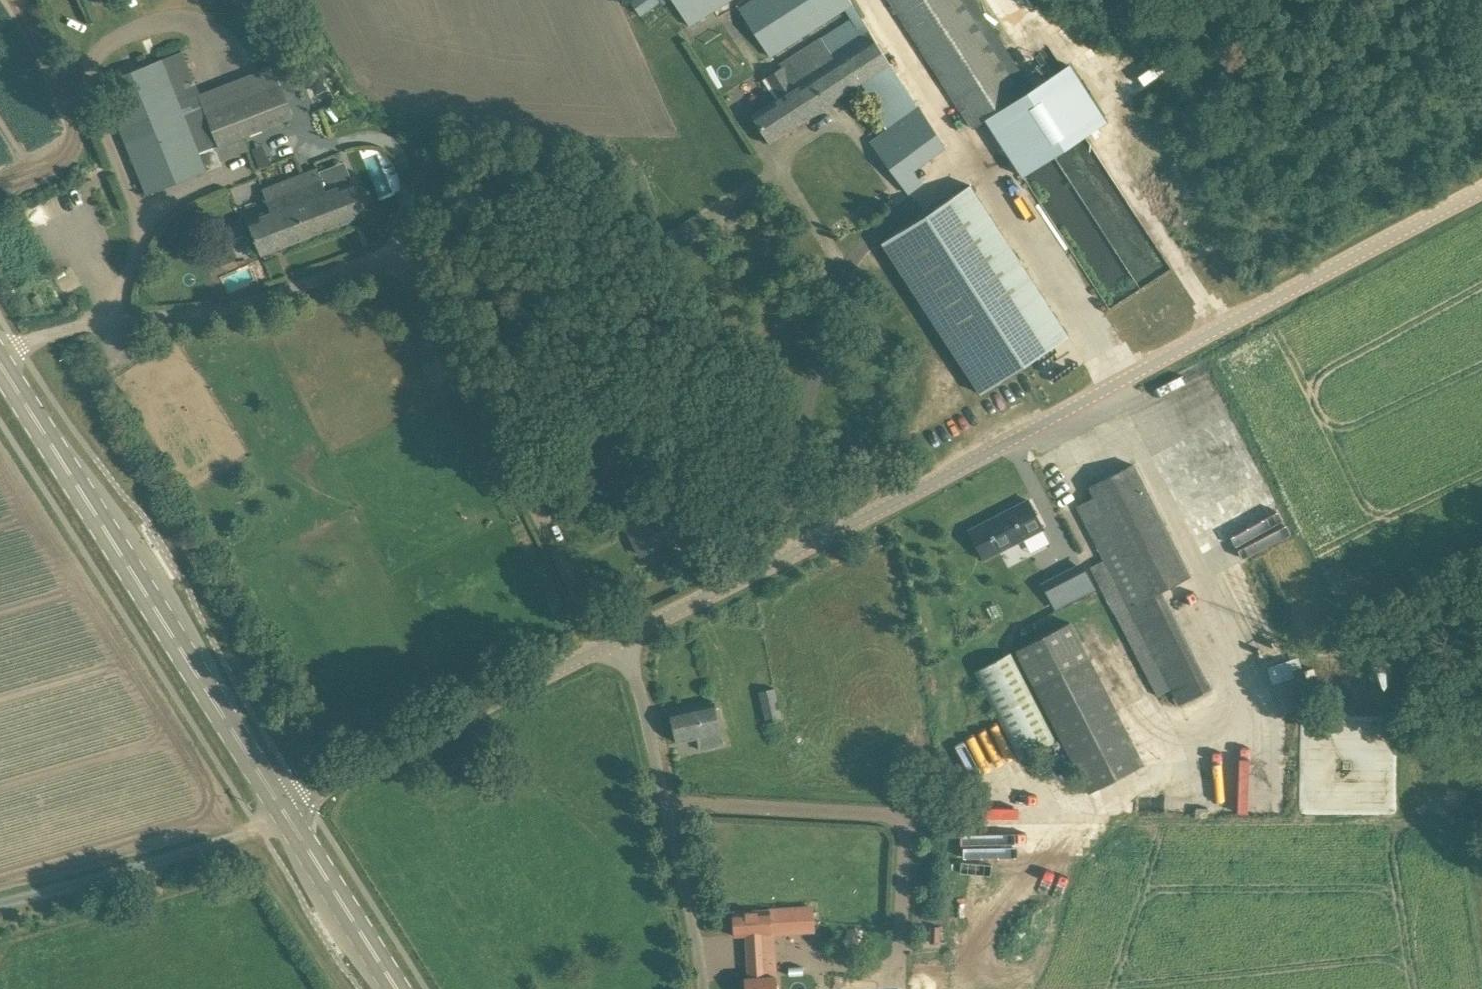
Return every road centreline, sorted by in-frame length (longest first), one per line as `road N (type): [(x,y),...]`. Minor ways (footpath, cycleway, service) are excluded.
road 1 (unclassified): [(632,638),(1481,191)]
road 2 (primary): [(284,811),(0,358)]
road 3 (unclassified): [(284,811),(632,638)]
road 4 (unclassified): [(709,988),(699,912),(632,638)]
road 5 (track): [(187,315),(306,489),(346,488)]
road 6 (primary): [(398,988),(284,811)]

